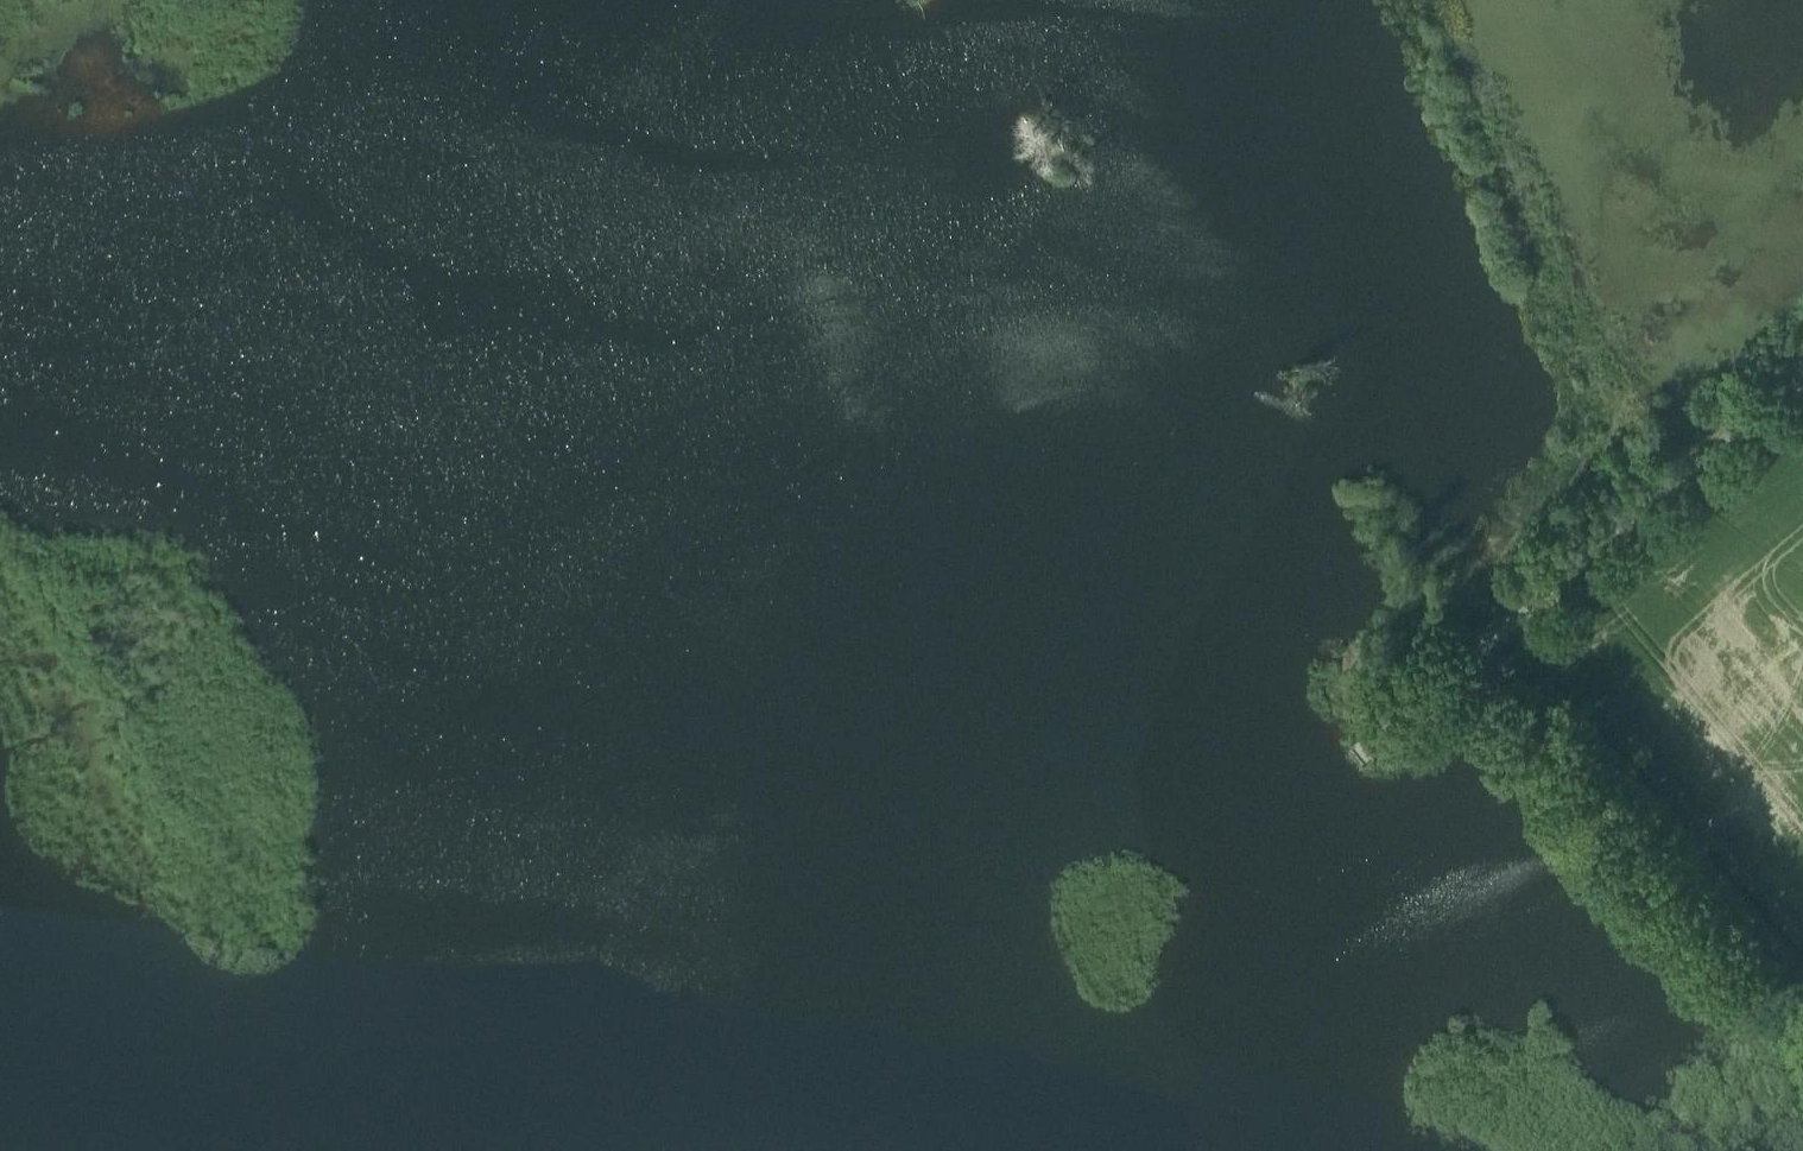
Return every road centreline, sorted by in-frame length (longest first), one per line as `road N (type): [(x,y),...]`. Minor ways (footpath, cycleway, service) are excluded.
road 1 (unclassified): [(1802,372),(1497,635)]
road 2 (track): [(1497,635),(1366,745)]

